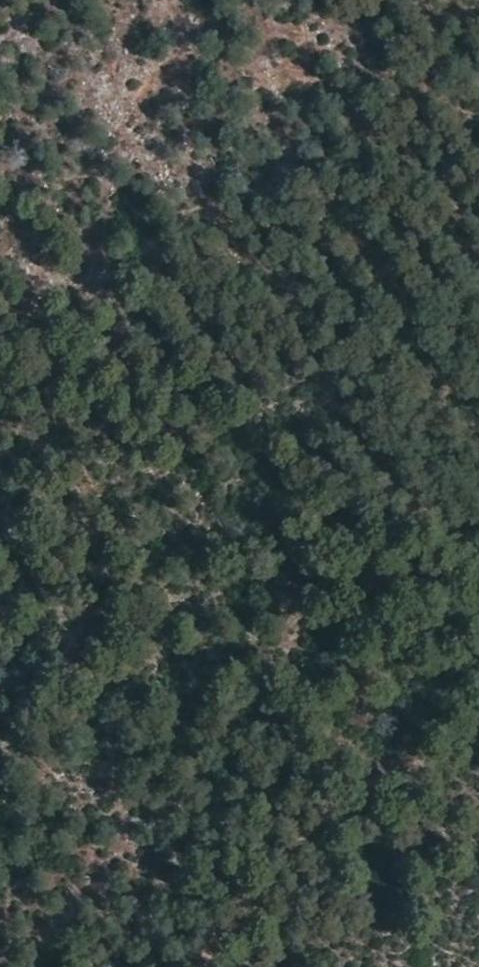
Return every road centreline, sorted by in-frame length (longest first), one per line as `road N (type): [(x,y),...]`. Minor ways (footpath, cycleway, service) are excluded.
road 1 (track): [(197,966),(234,903),(359,798),(478,742)]

